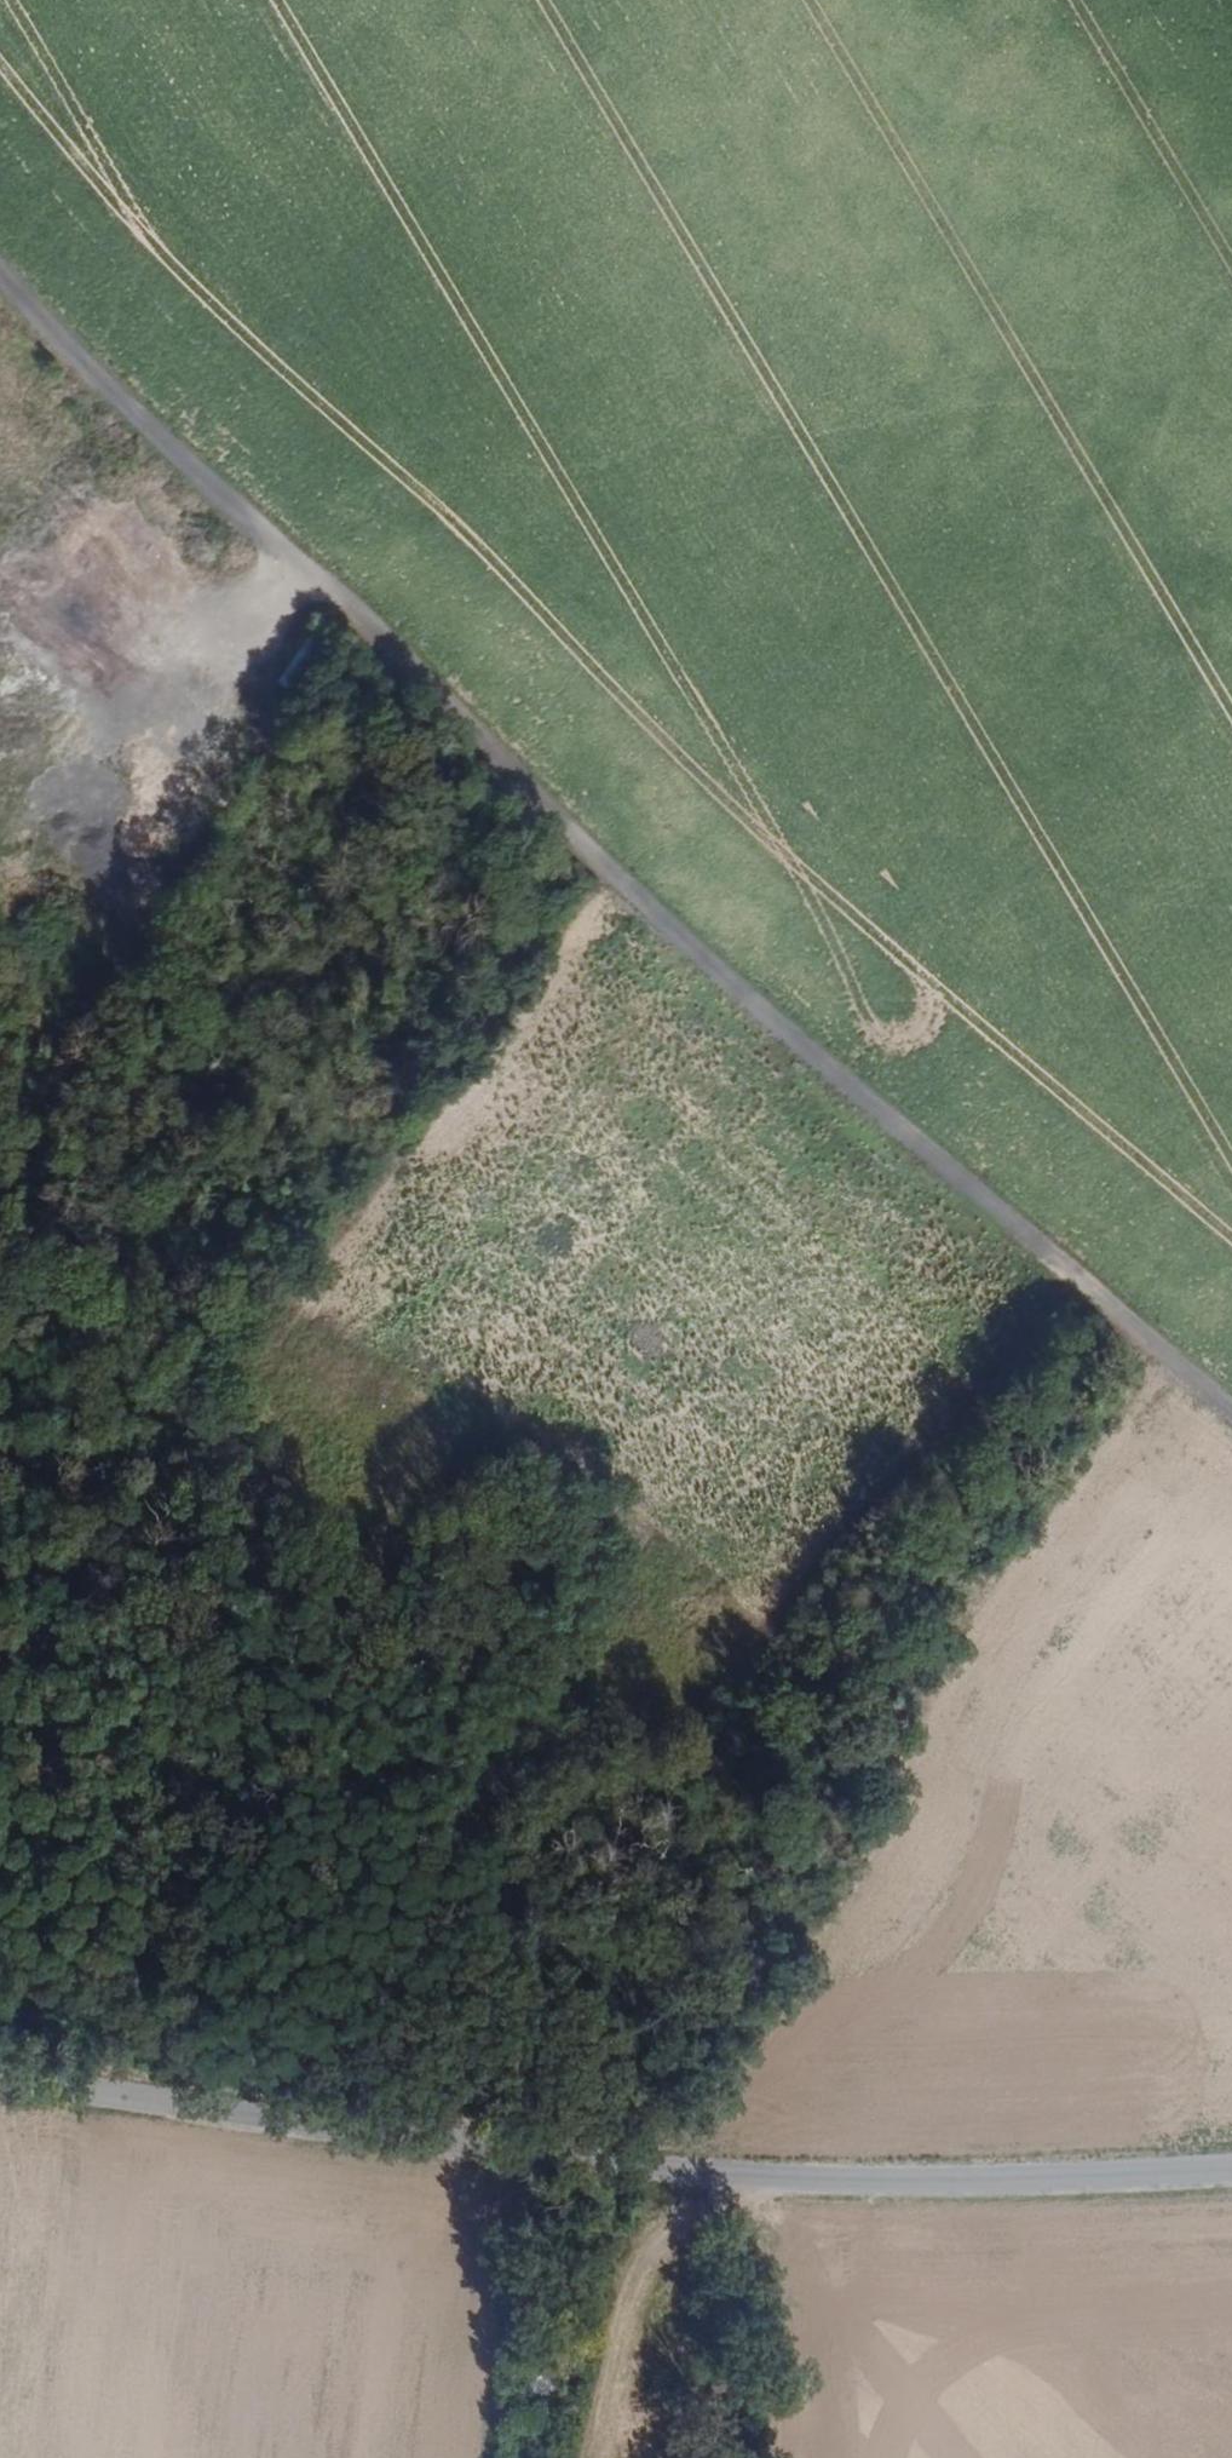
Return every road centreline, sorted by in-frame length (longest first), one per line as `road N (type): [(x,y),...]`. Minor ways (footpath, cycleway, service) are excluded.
road 1 (track): [(1231,1395),(710,960),(76,357),(0,272)]
road 2 (unclassified): [(1231,2171),(765,2174),(0,2069)]

